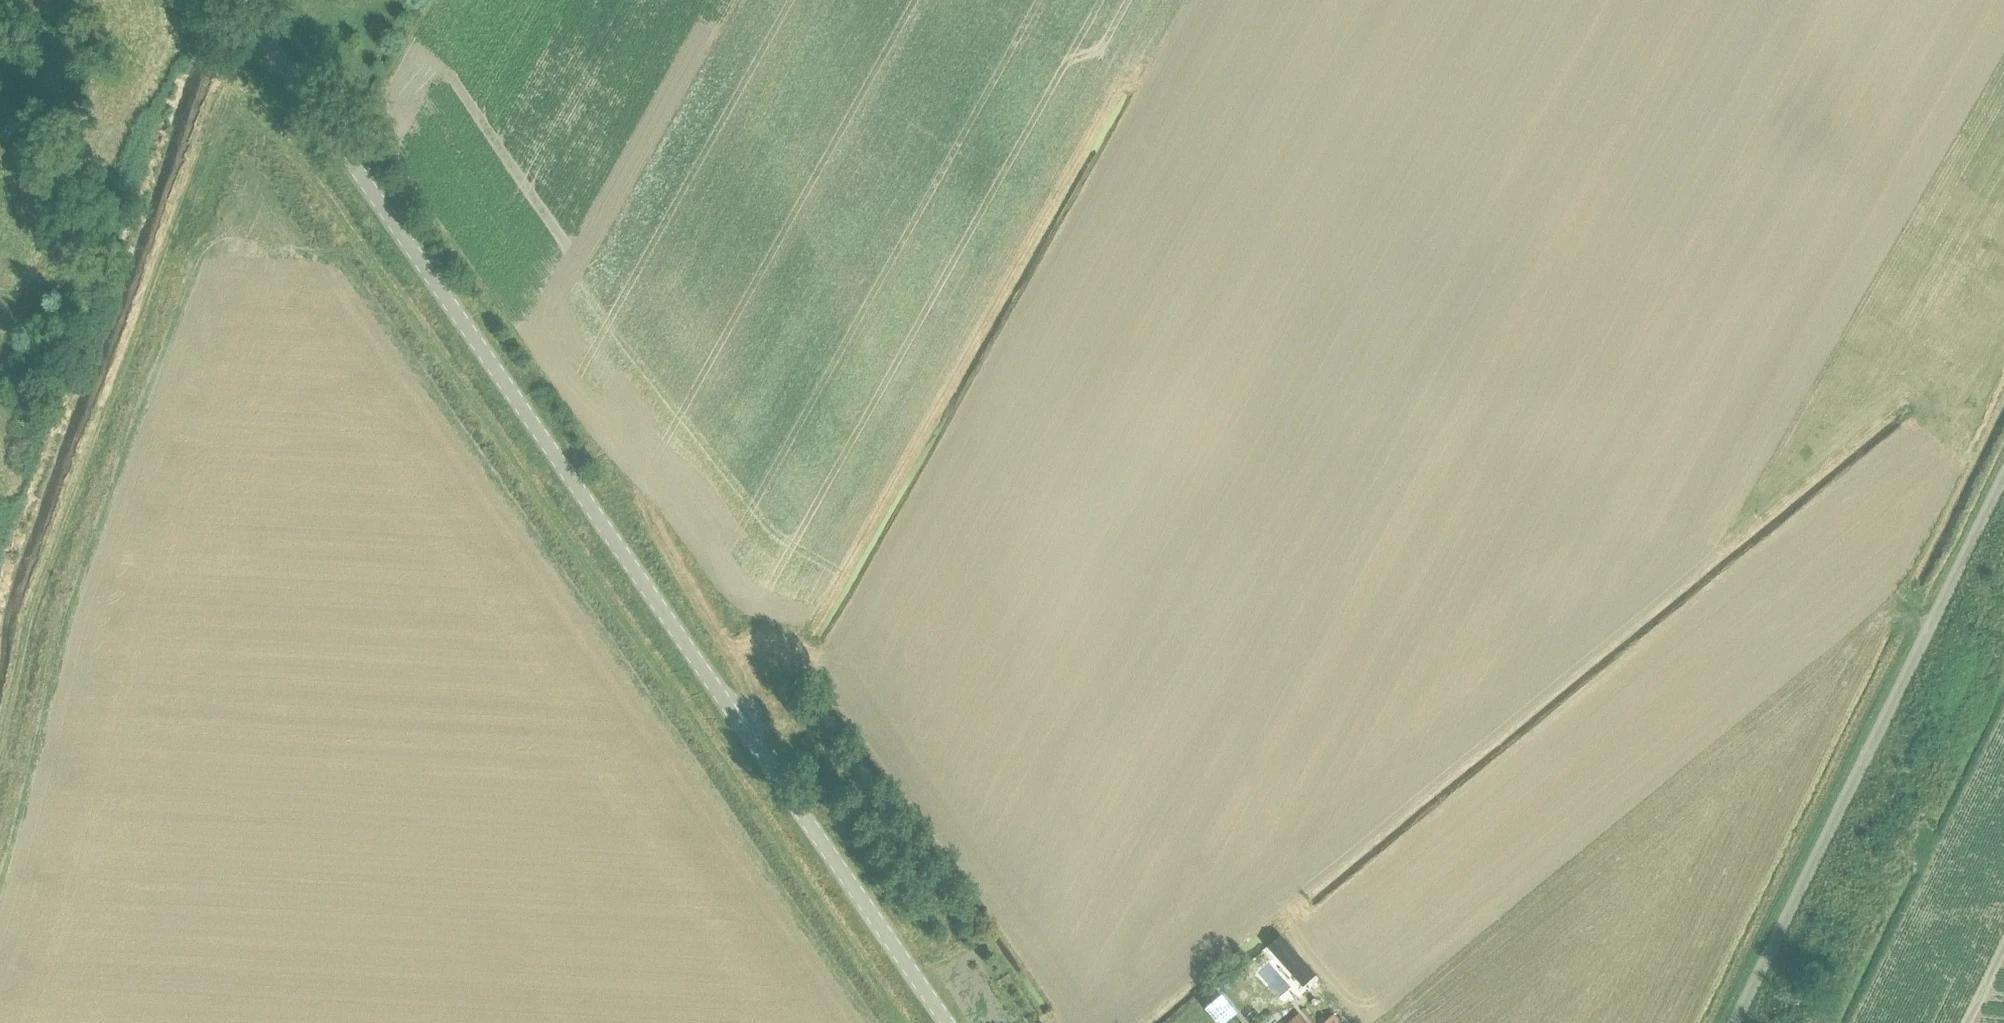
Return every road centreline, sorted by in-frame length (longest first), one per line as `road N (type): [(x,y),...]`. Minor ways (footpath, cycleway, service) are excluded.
road 1 (tertiary): [(947,1022),(238,0)]
road 2 (unclassified): [(1734,1022),(2003,474)]

